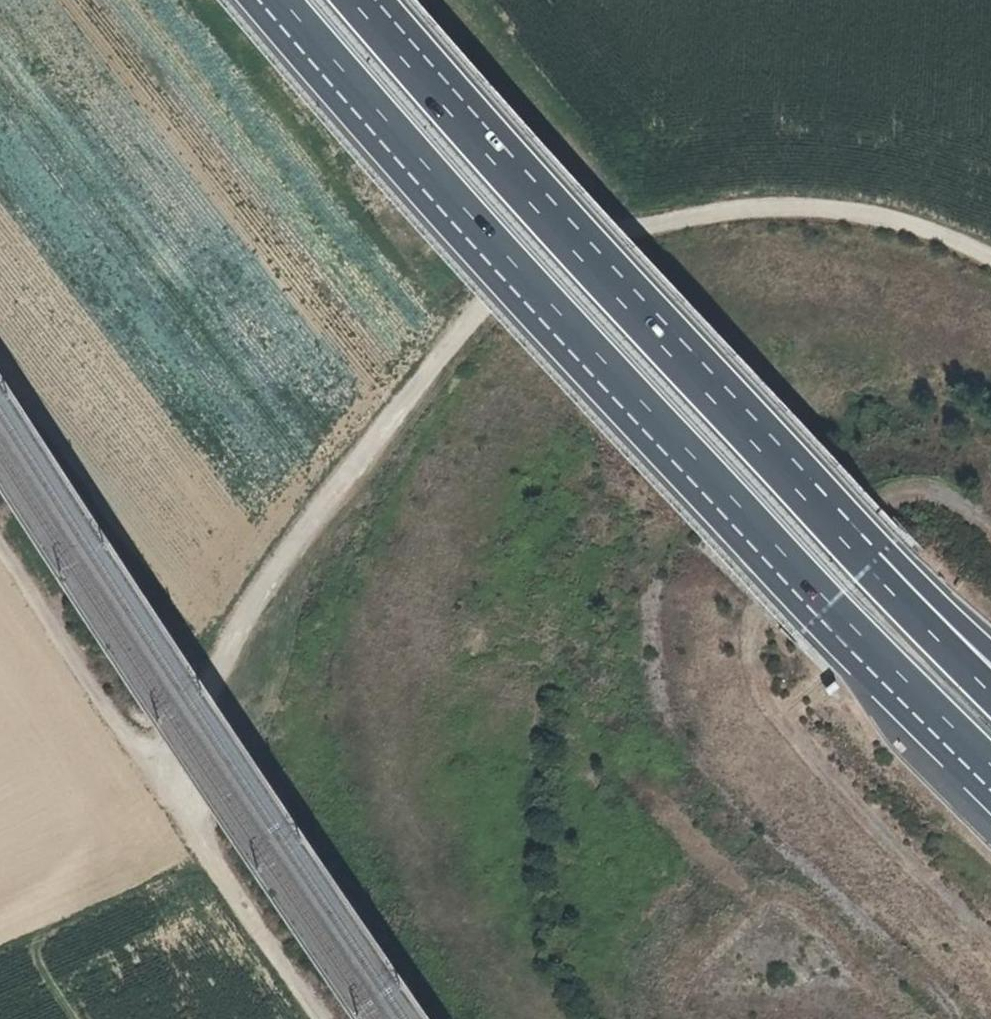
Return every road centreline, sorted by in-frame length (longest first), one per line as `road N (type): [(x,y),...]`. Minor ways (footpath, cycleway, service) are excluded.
road 1 (track): [(990,256),(915,225),(775,206),(649,227),(546,263),(494,297),(296,542),(245,614),(162,781)]
road 2 (motorway): [(266,0),(637,415),(990,774)]
road 3 (motorway): [(880,567),(360,0)]
road 4 (track): [(990,938),(776,711),(757,657),(763,623),(879,503),(927,494),(961,509),(990,539)]
road 5 (track): [(956,1018),(680,741),(650,672),(647,606),(667,551)]
road 6 (unclassified): [(0,541),(321,1018)]
road 7 (motorway): [(990,691),(880,567)]
road 8 (motorway): [(990,655),(880,567)]

